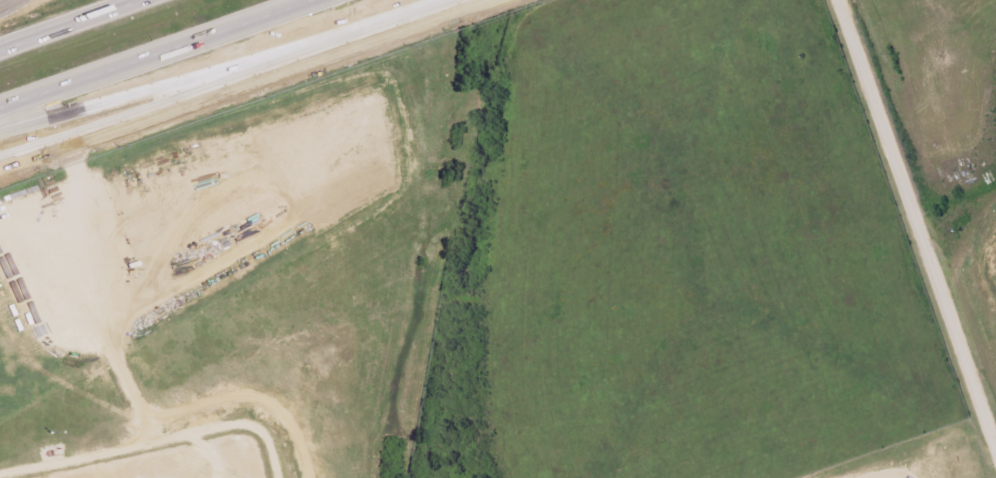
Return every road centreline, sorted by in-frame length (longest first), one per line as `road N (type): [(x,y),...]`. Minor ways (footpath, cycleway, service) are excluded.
road 1 (residential): [(995,443),(842,0)]
road 2 (tertiary): [(0,164),(372,34)]
road 3 (motorway): [(0,107),(306,0)]
road 4 (motorway): [(141,0),(0,50)]

